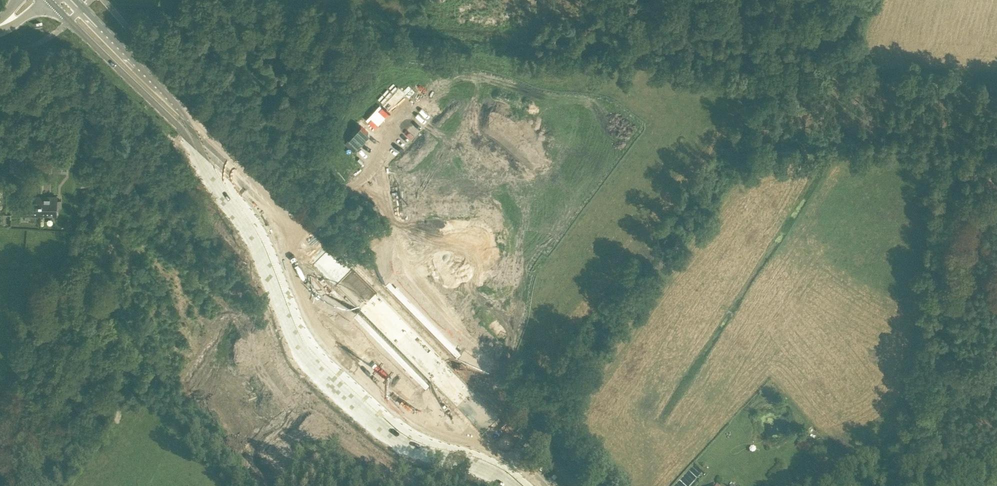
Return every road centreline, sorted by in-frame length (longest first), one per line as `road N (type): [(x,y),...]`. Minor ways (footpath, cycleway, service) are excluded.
road 1 (track): [(180,8),(996,72)]
road 2 (primary): [(549,485),(145,85)]
road 3 (track): [(837,60),(853,102),(876,118),(962,116)]
road 4 (primary): [(48,0),(145,85)]

